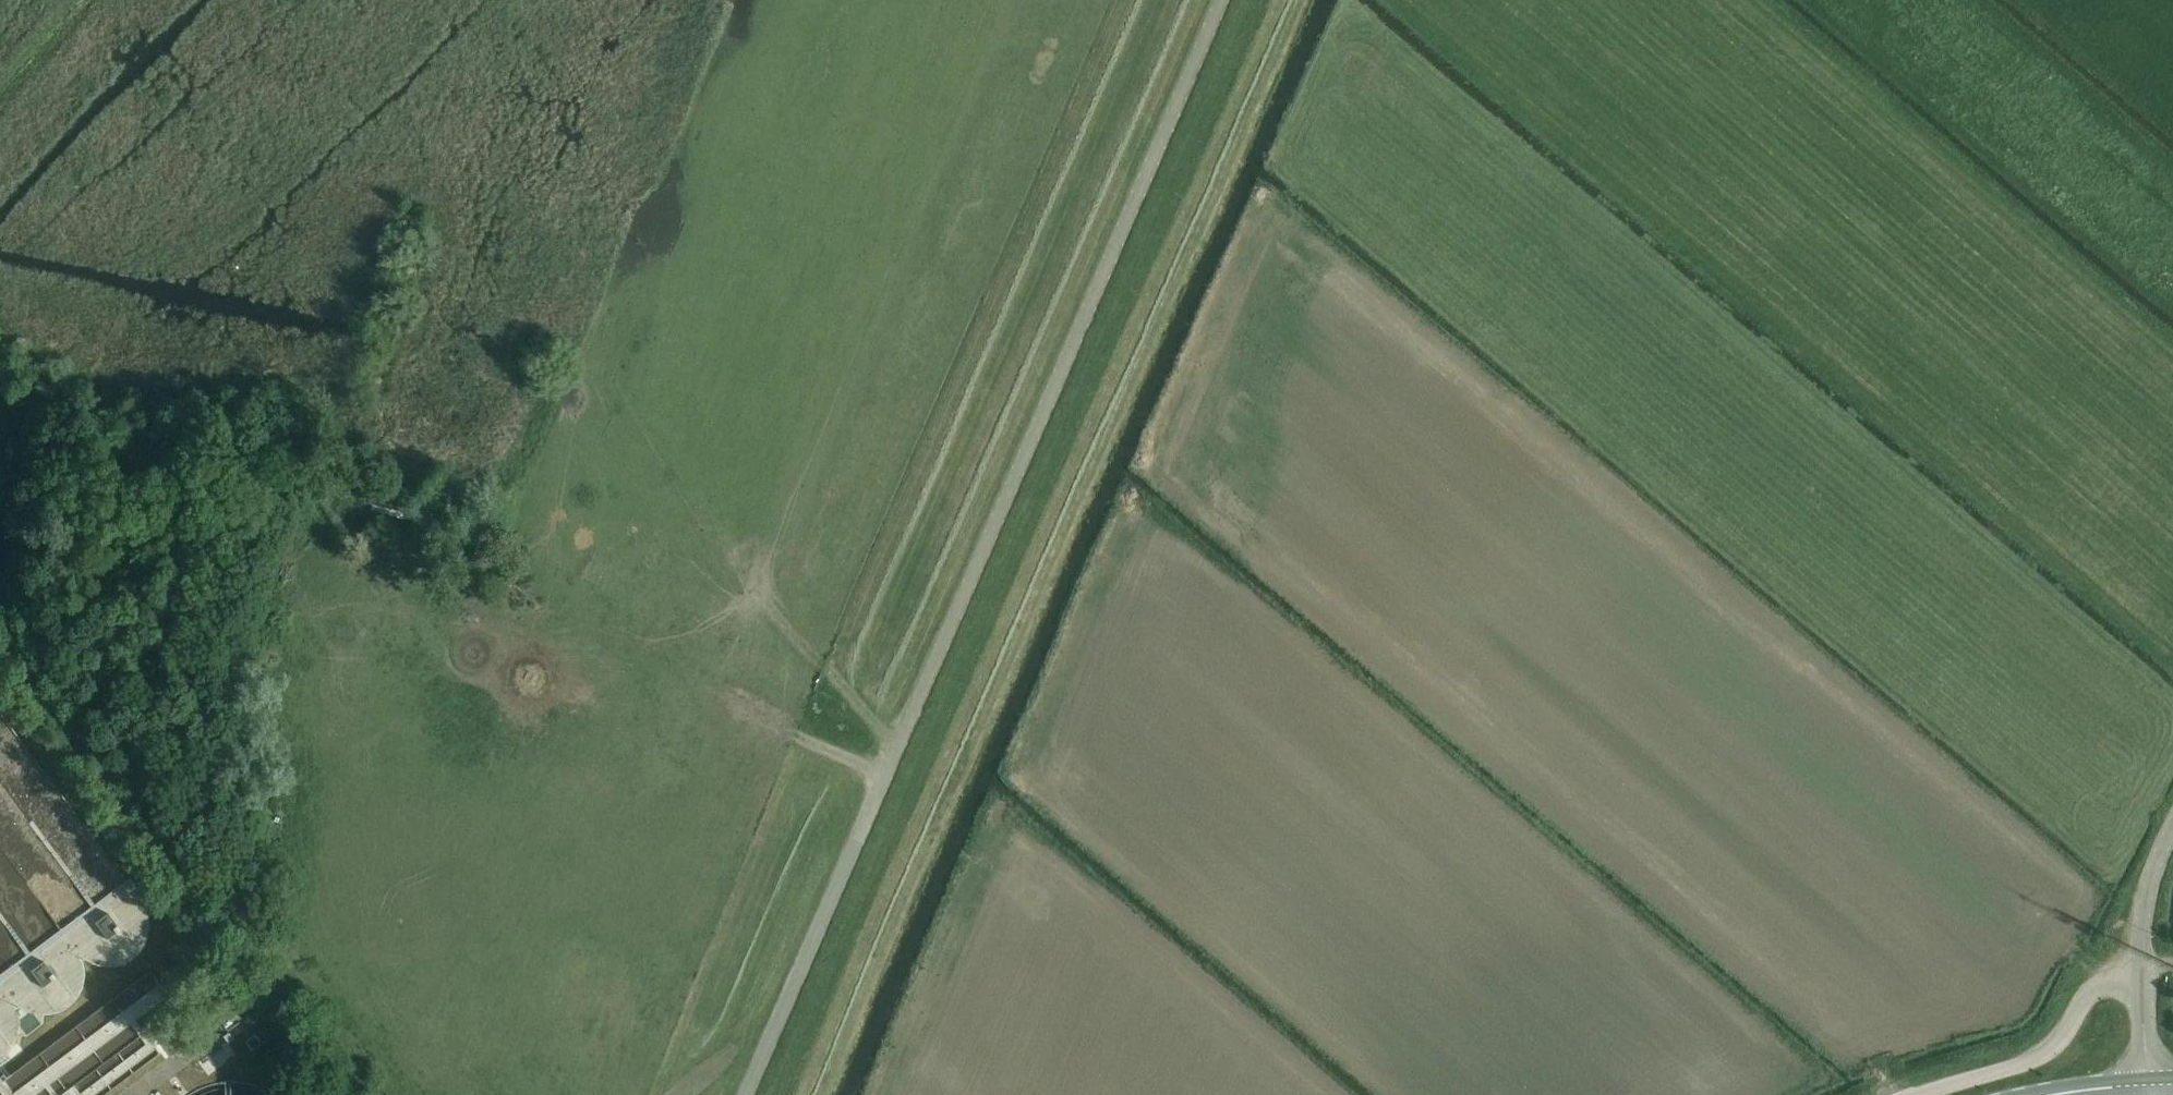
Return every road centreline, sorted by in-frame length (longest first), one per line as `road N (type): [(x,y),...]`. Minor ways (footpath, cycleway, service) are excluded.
road 1 (unclassified): [(1210,0),(731,1094)]
road 2 (unclassified): [(1925,1094),(2037,1058),(2058,1042),(2084,995),(2142,981)]
road 3 (unclassified): [(2142,981),(2144,897),(2172,821)]

